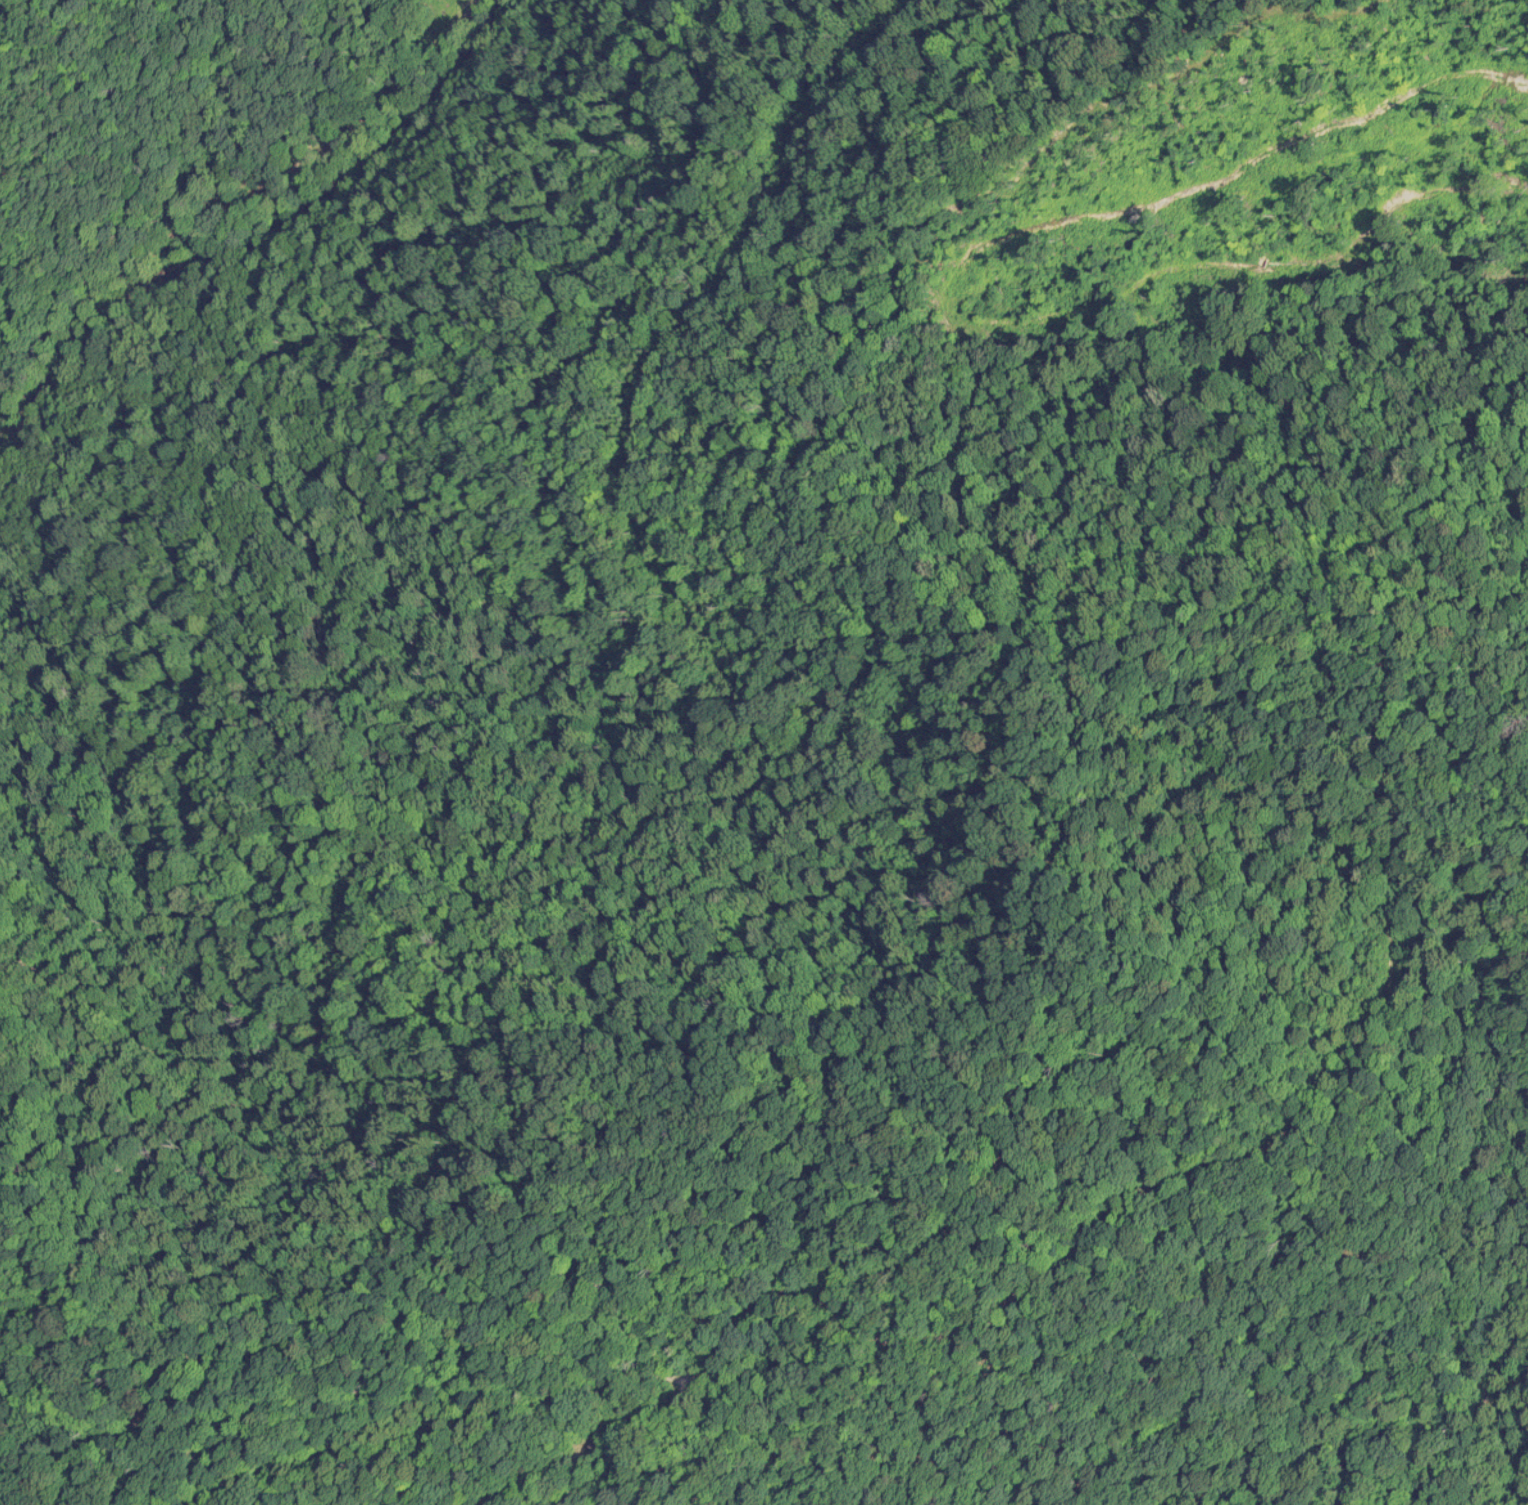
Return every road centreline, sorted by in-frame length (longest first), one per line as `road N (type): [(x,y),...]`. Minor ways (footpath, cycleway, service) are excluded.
road 1 (residential): [(0,374),(121,258),(180,235),(379,111),(430,68),(478,0)]

